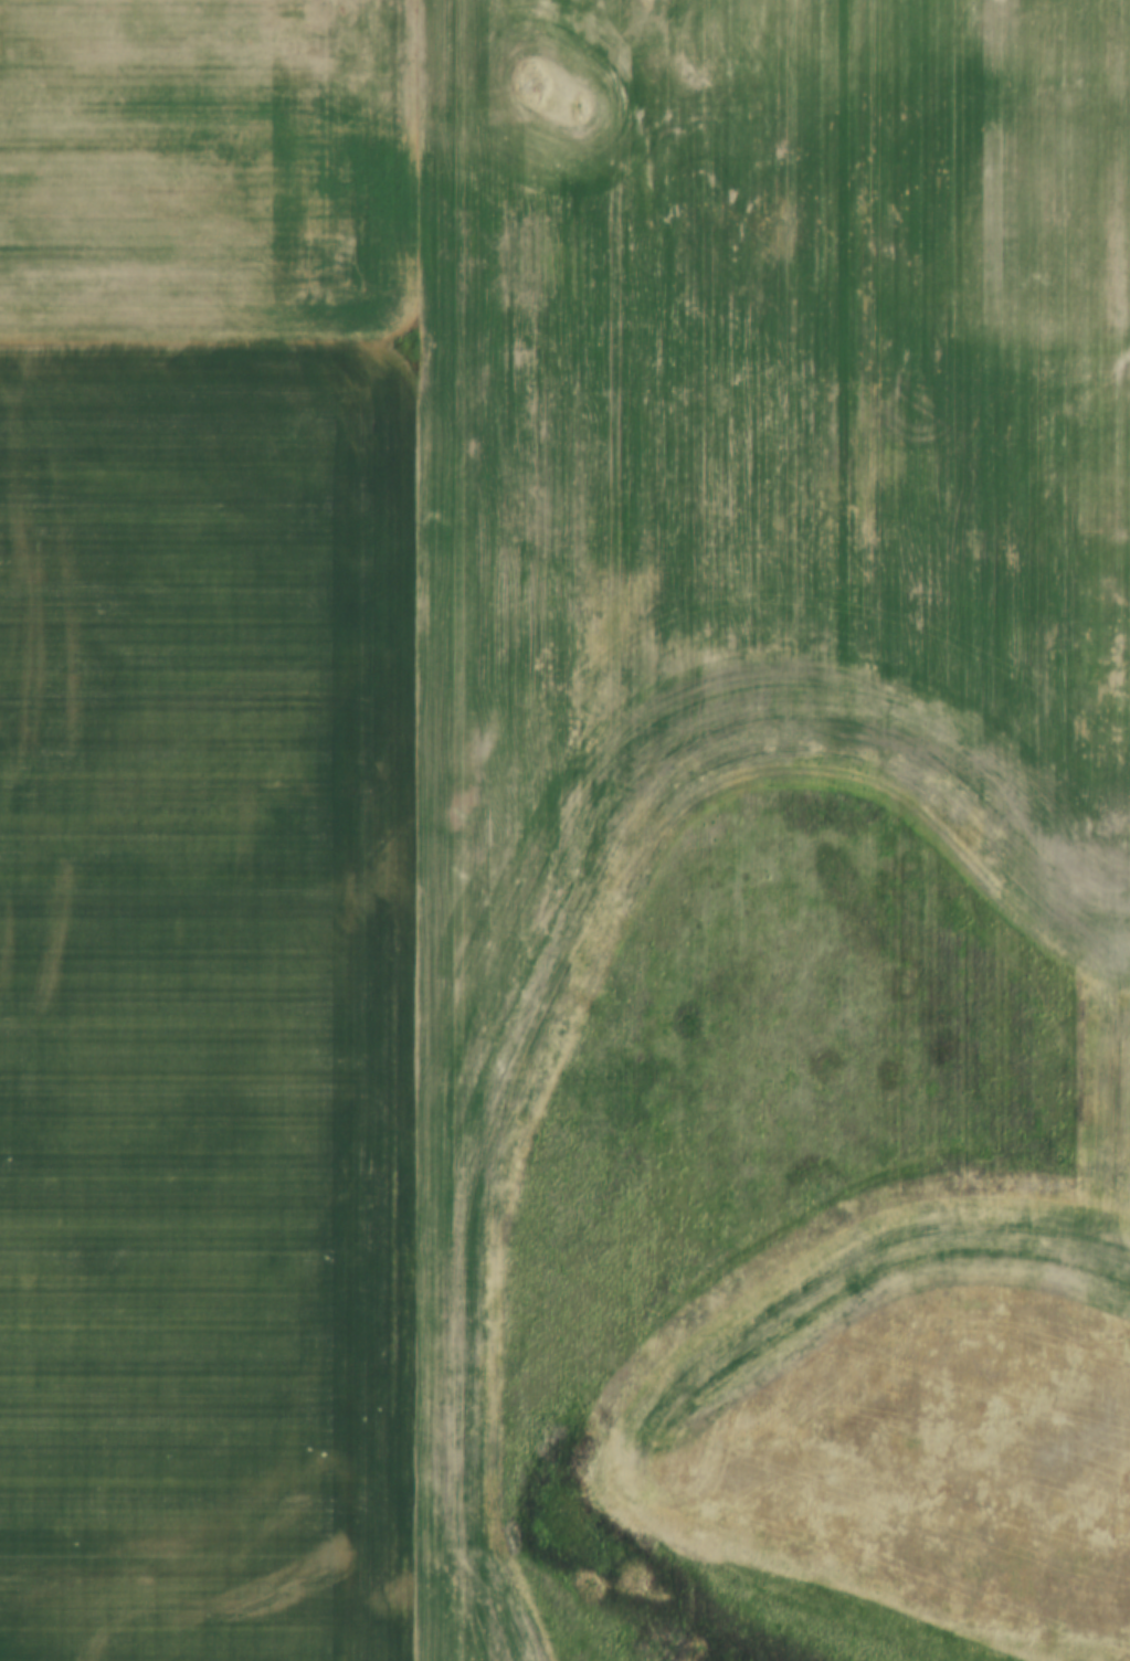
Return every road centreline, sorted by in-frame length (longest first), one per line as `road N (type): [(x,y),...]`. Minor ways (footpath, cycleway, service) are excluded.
road 1 (track): [(414,1660),(425,0)]
road 2 (track): [(422,355),(0,351)]

